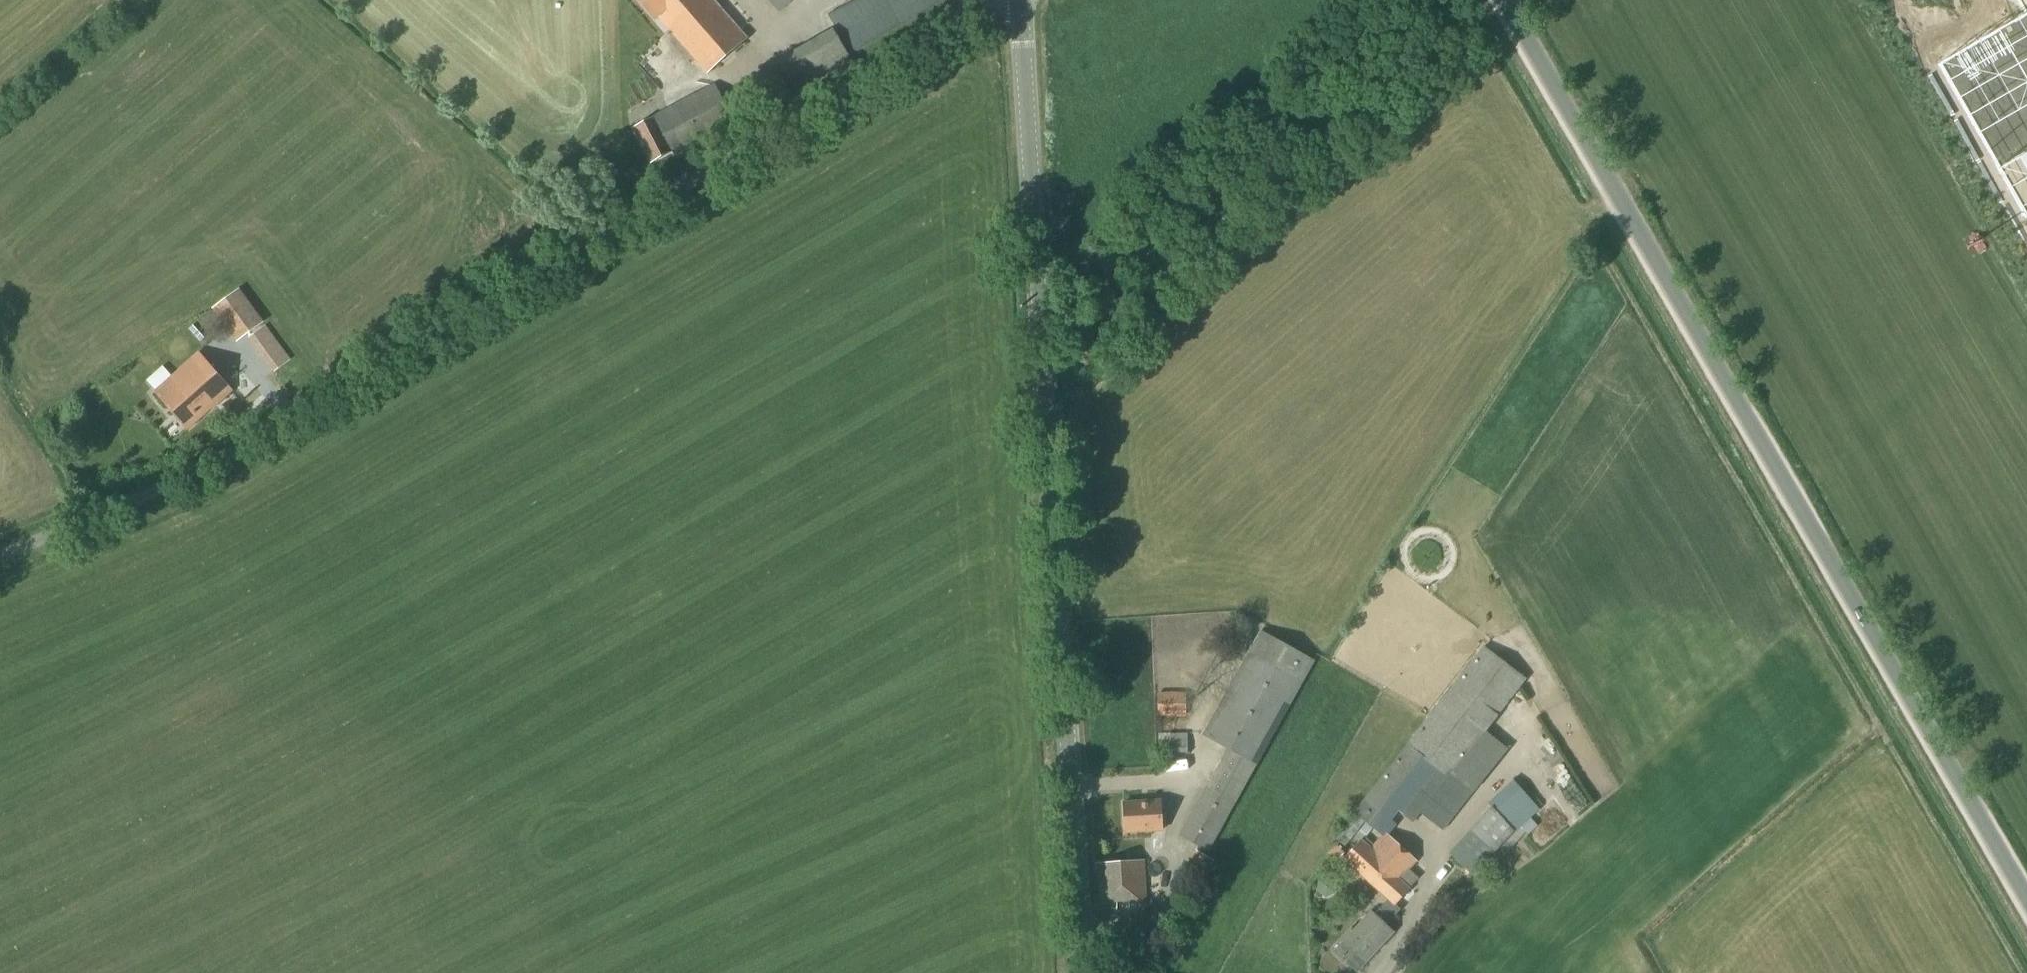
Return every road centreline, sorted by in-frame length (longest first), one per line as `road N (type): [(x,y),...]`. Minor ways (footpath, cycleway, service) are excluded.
road 1 (unclassified): [(0,556),(207,469),(997,0)]
road 2 (unclassified): [(2026,891),(1505,0)]
road 3 (secondary): [(1084,972),(1018,0)]

